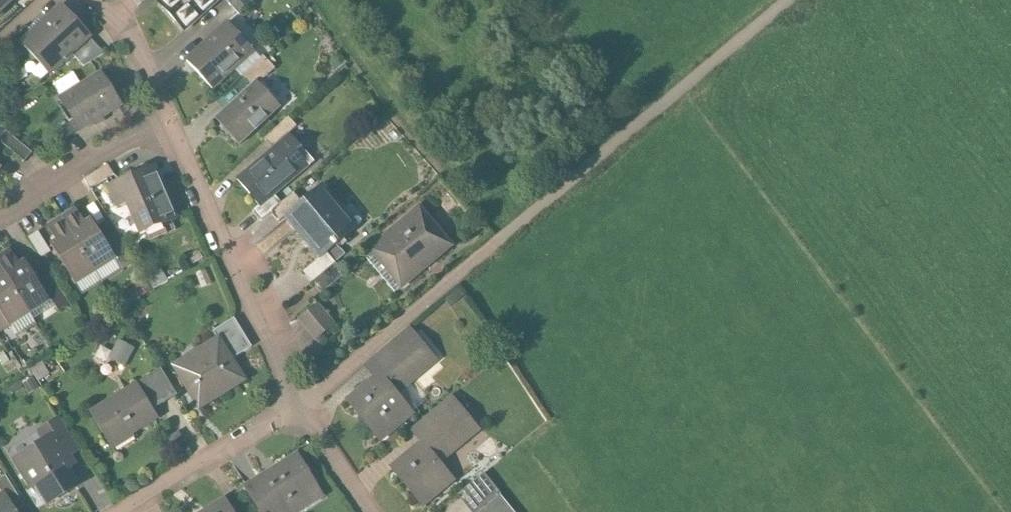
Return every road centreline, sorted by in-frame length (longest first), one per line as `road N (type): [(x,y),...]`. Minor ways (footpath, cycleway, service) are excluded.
road 1 (track): [(787,0),(296,406)]
road 2 (residential): [(166,119),(296,406)]
road 3 (residential): [(296,406),(122,511)]
road 4 (residential): [(166,119),(82,163),(0,221)]
road 5 (residential): [(95,0),(124,33),(166,119)]
road 6 (residential): [(296,406),(365,511)]

